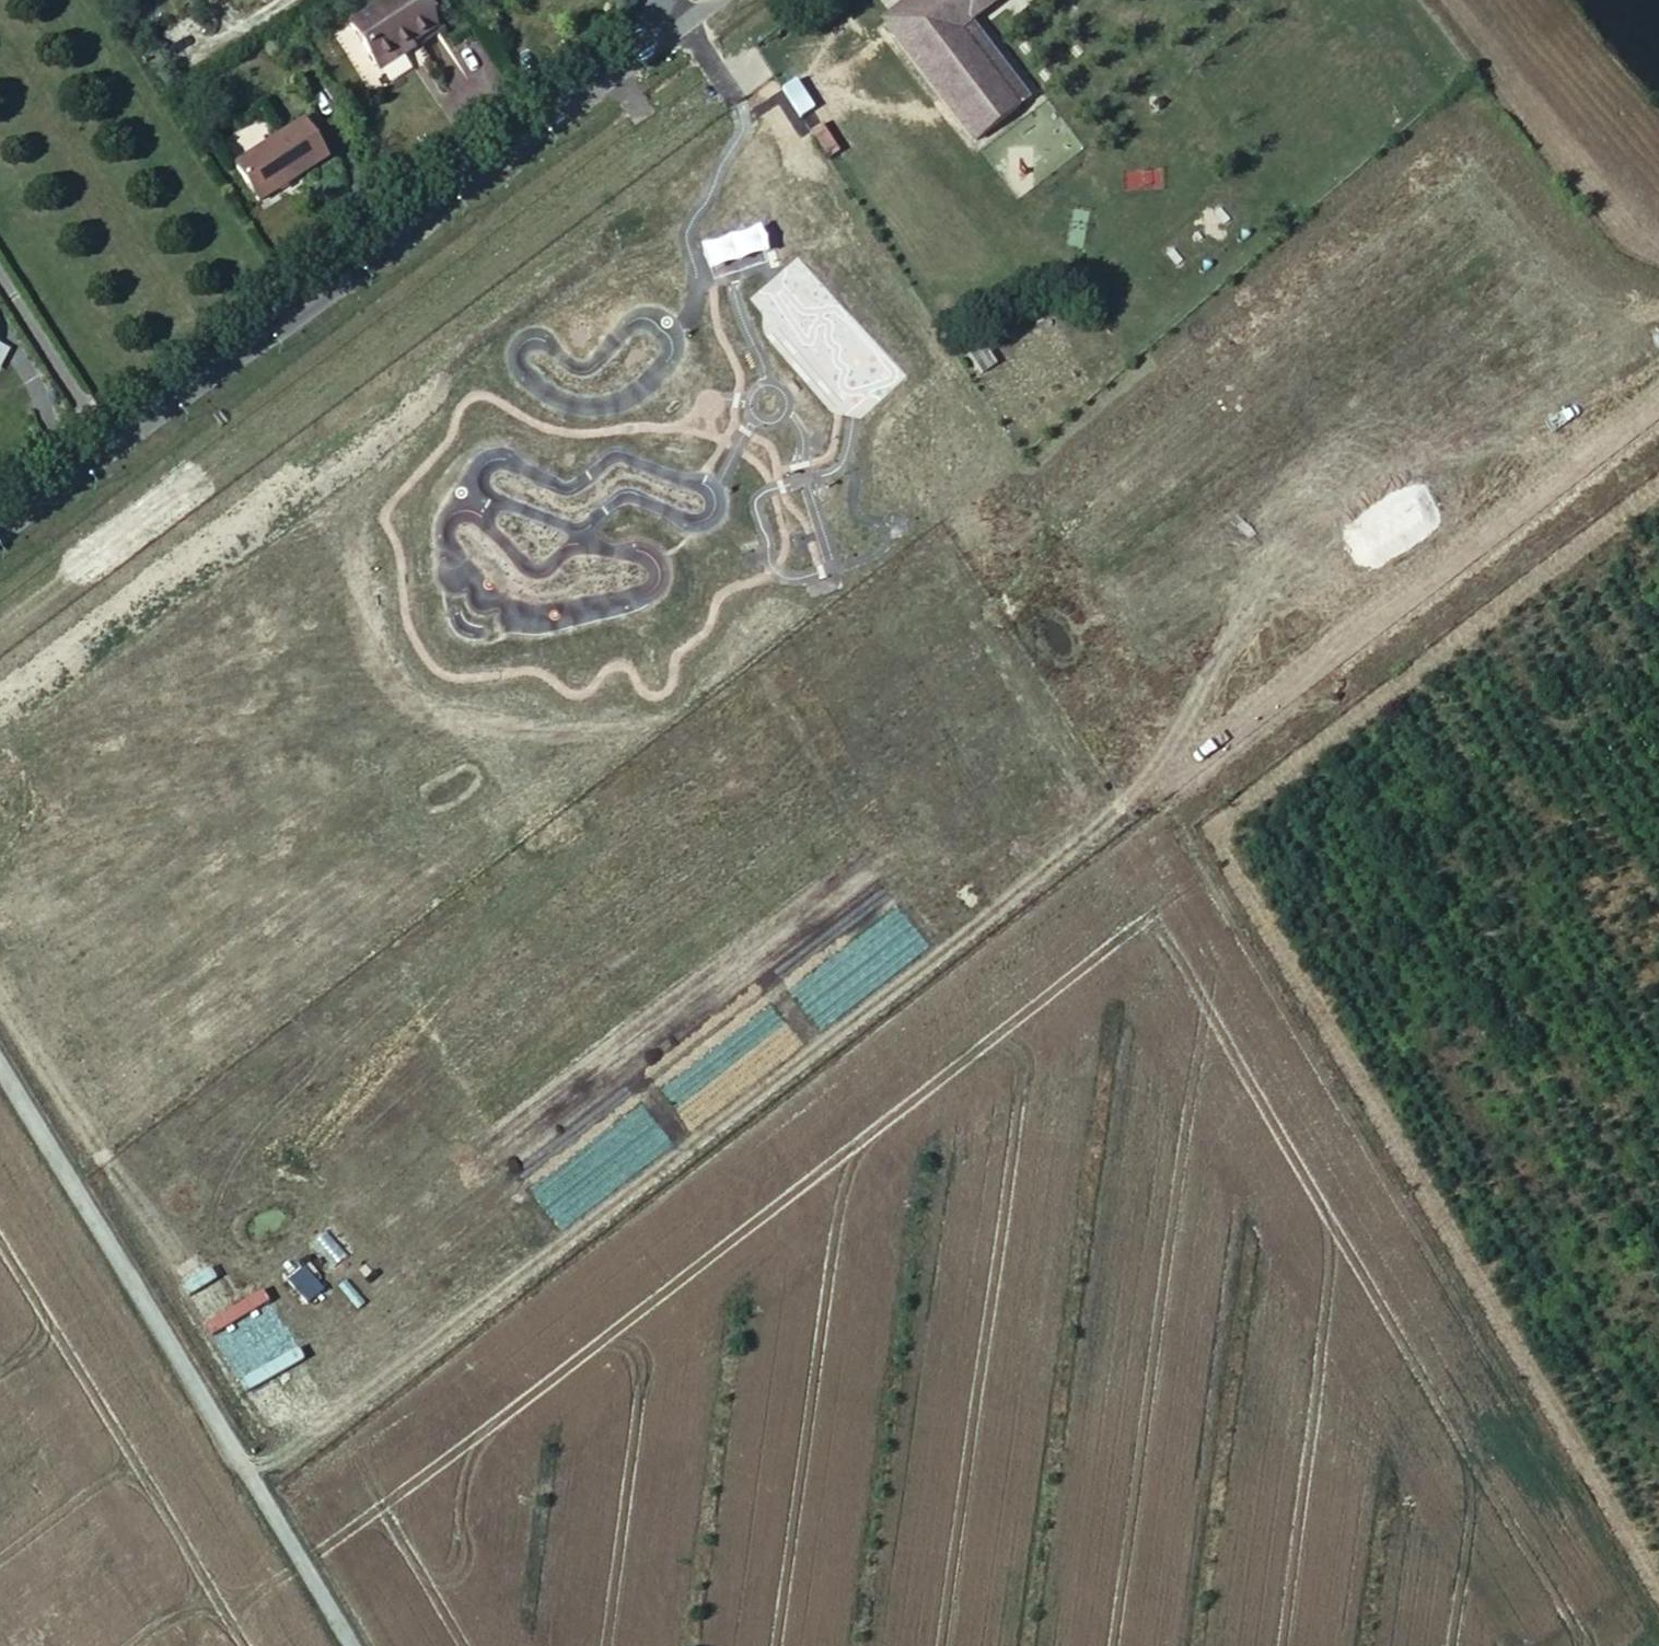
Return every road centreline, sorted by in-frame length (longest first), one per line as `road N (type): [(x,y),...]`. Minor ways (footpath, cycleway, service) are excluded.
road 1 (residential): [(642,53),(0,517)]
road 2 (track): [(0,1066),(351,1645)]

